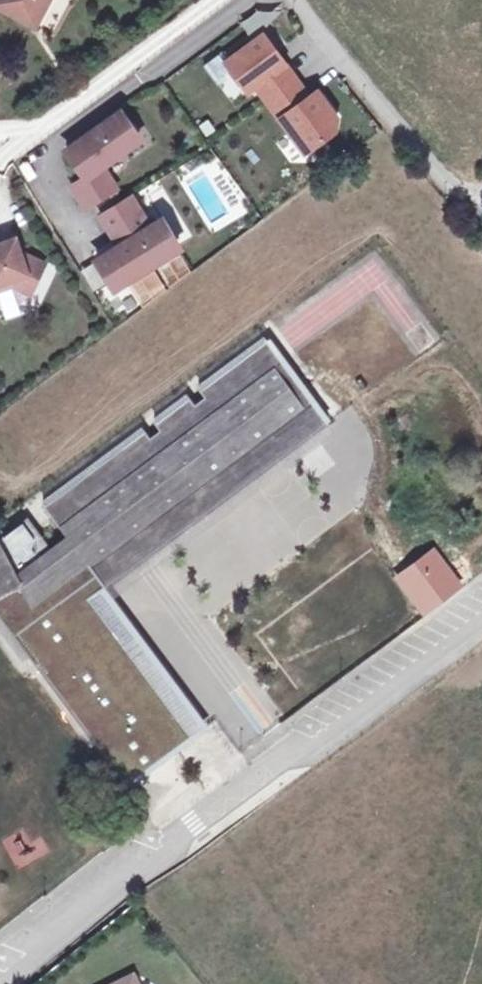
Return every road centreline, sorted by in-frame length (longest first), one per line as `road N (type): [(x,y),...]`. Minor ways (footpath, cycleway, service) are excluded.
road 1 (residential): [(0,973),(264,768),(307,756),(481,627)]
road 2 (residential): [(481,227),(290,0)]

